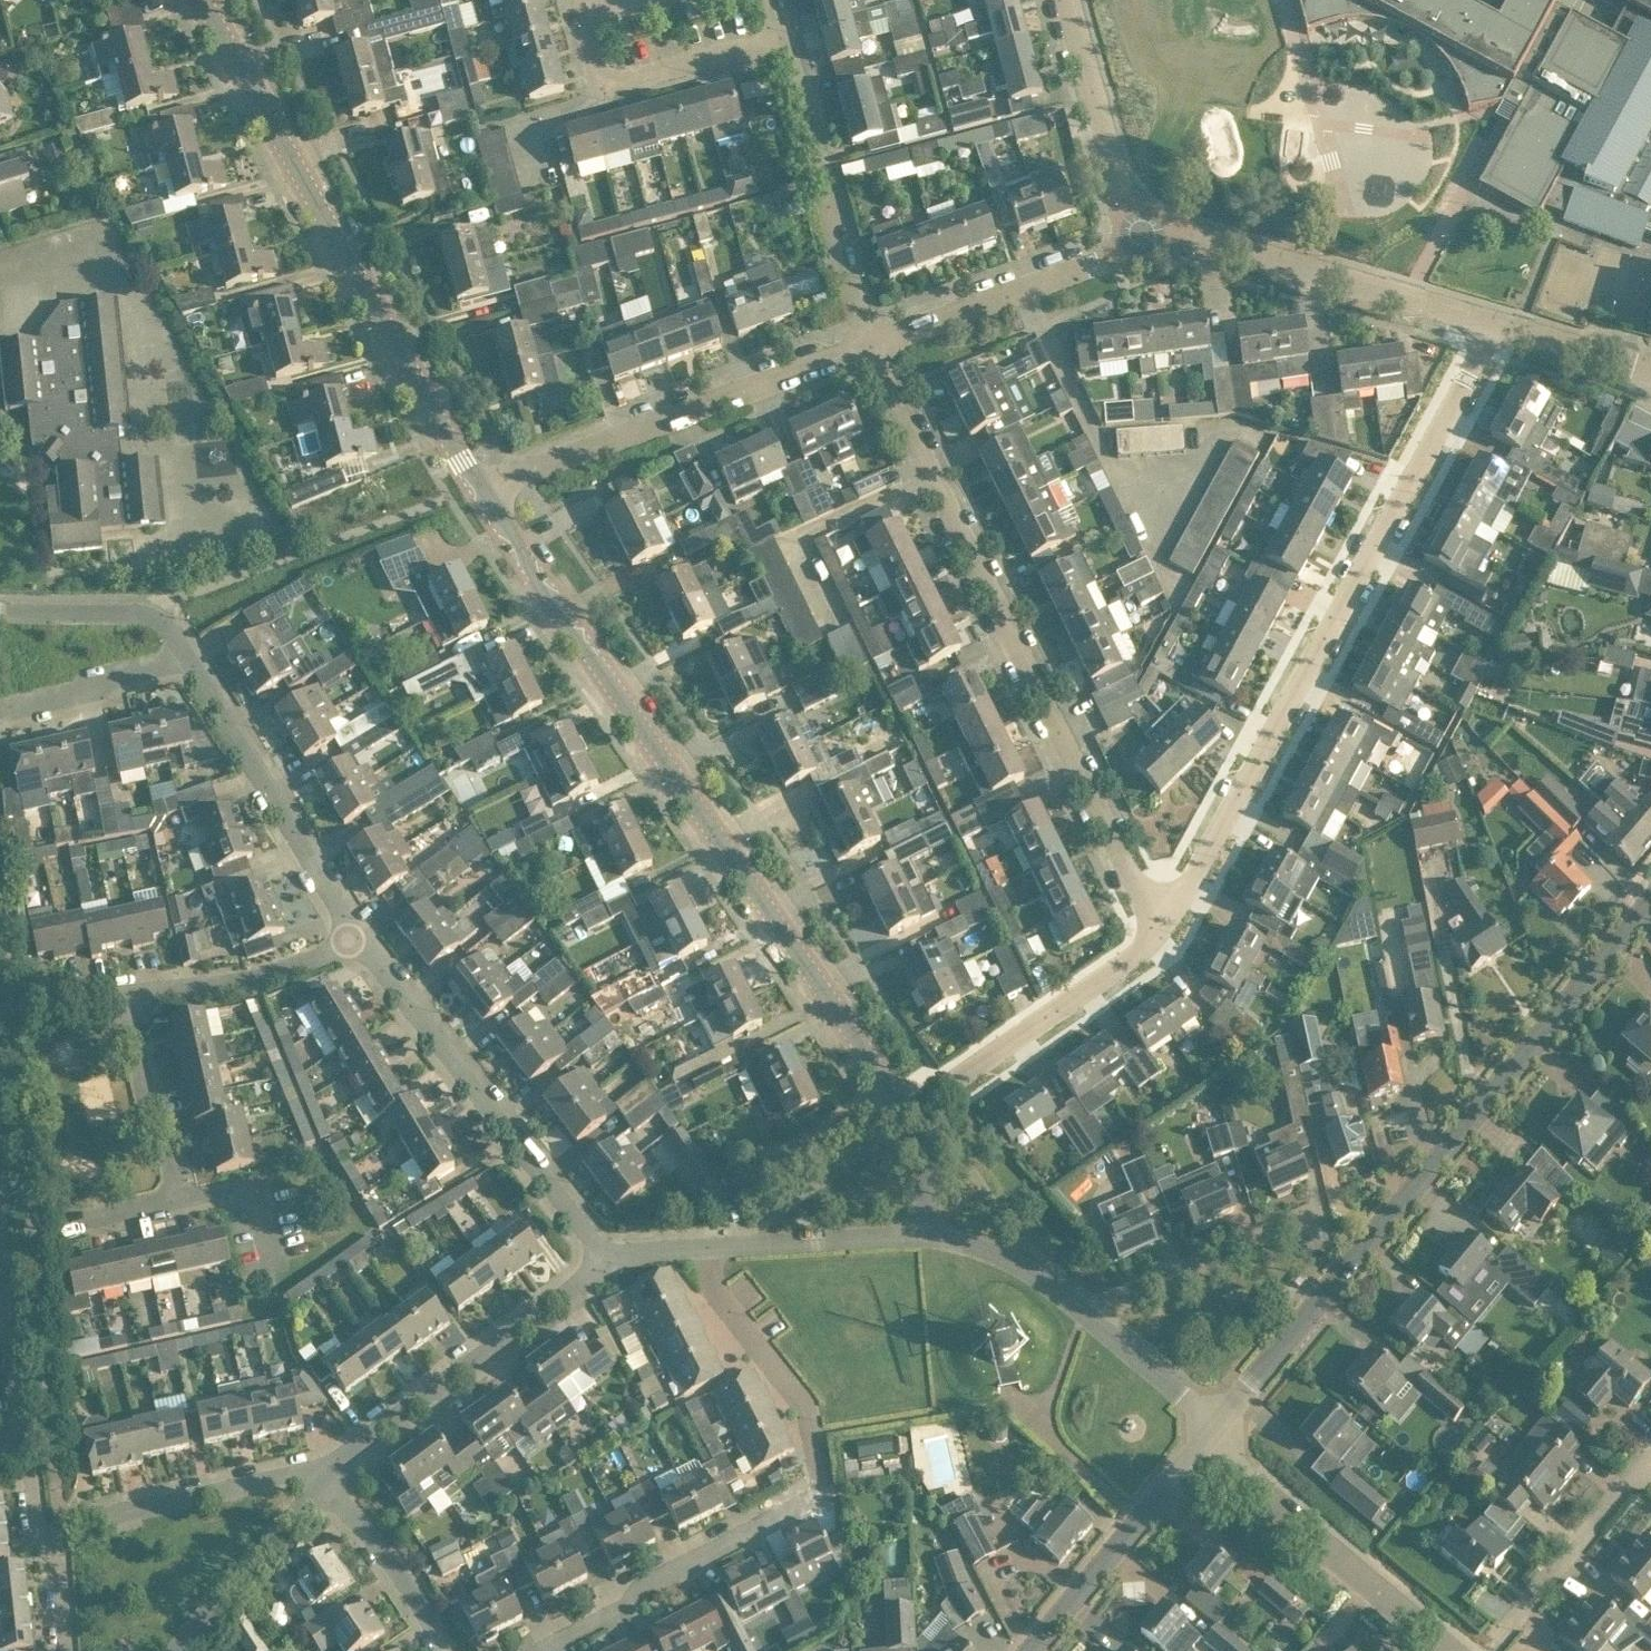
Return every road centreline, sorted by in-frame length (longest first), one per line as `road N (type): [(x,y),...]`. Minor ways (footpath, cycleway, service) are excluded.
road 1 (residential): [(905,1111),(480,488)]
road 2 (tertiary): [(1220,1422),(1650,897)]
road 3 (residential): [(1169,921),(1474,366),(1487,325)]
road 4 (residential): [(1169,921),(1134,885),(929,478),(871,339)]
road 5 (residential): [(540,1650),(816,1497),(821,1476),(807,1408),(716,1291),(708,1248)]
road 6 (residential): [(480,488),(323,218),(210,0)]
road 7 (residential): [(480,488),(871,339)]
road 8 (residential): [(610,1265),(358,934)]
road 9 (residential): [(320,1485),(345,1454),(610,1265)]
road 10 (residential): [(1487,325),(1148,231)]
road 11 (residential): [(905,1111),(1136,957),(1169,921)]
road 12 (residential): [(358,934),(186,657)]
road 13 (unclassified): [(1200,1449),(1450,1650)]
road 14 (residential): [(871,339),(788,48)]
road 15 (residential): [(871,339),(1128,252),(1148,231)]
road 16 (residential): [(788,48),(610,91),(598,86),(576,10)]
road 17 (tertiary): [(1032,1650),(1200,1449)]
road 18 (residential): [(1085,1314),(1318,1210)]
road 19 (residential): [(1148,231),(1120,194),(1067,0)]
road 20 (residential): [(133,995),(245,980),(358,934)]
road 21 (residential): [(1499,1636),(1650,1461)]
road 22 (residential): [(104,1514),(289,1475),(320,1485)]
road 23 (residential): [(926,1237),(708,1248)]
road 24 (residential): [(179,1650),(320,1485)]
road 25 (residential): [(68,1650),(62,1554),(37,1524),(18,1447)]
road 26 (residential): [(179,1200),(166,1144),(152,1128),(133,995)]
road 27 (residential): [(449,1650),(384,1552),(320,1485)]
road 28 (residential): [(18,1447),(0,1240)]
road 29 (residential): [(186,657),(169,629),(144,613),(0,611)]
road 30 (residential): [(0,711),(186,657)]
road 31 (residential): [(1085,1314),(1002,1255),(926,1237)]
road 32 (residential): [(1220,1422),(1085,1314)]
road 33 (residential): [(1650,372),(1487,325)]
road 34 (residential): [(272,1266),(255,1185),(179,1200)]
road 35 (residential): [(0,1009),(133,995)]
road 36 (residential): [(926,1237),(919,1139),(905,1111)]
road 37 (residential): [(179,1200),(61,1225)]

